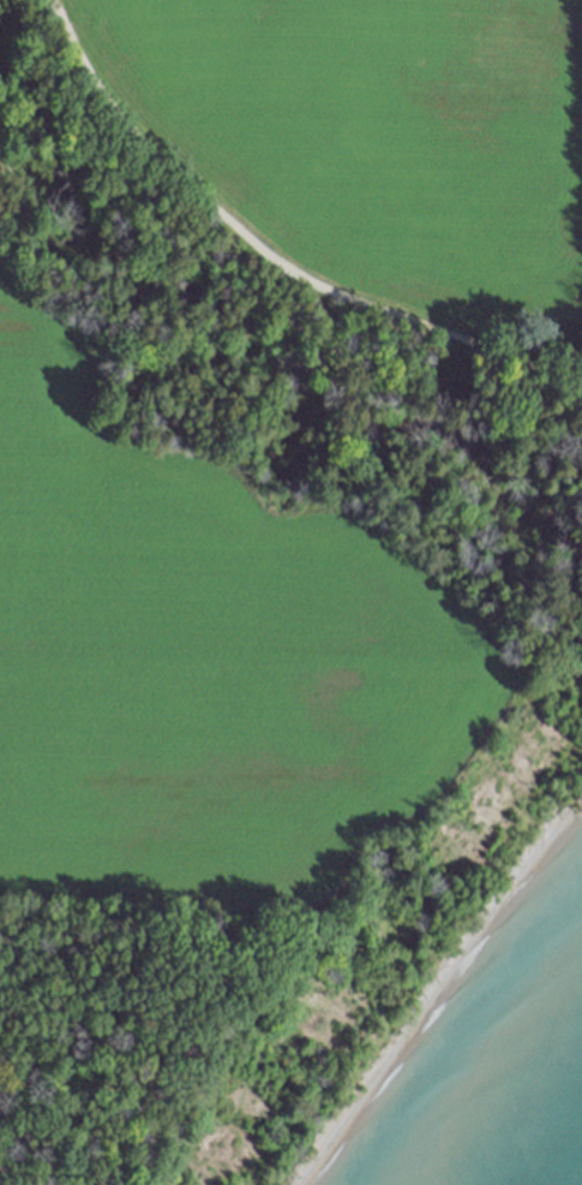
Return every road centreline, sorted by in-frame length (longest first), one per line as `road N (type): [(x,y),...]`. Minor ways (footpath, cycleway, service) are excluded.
road 1 (residential): [(46,0),(161,173),(415,341),(522,381),(581,360)]

